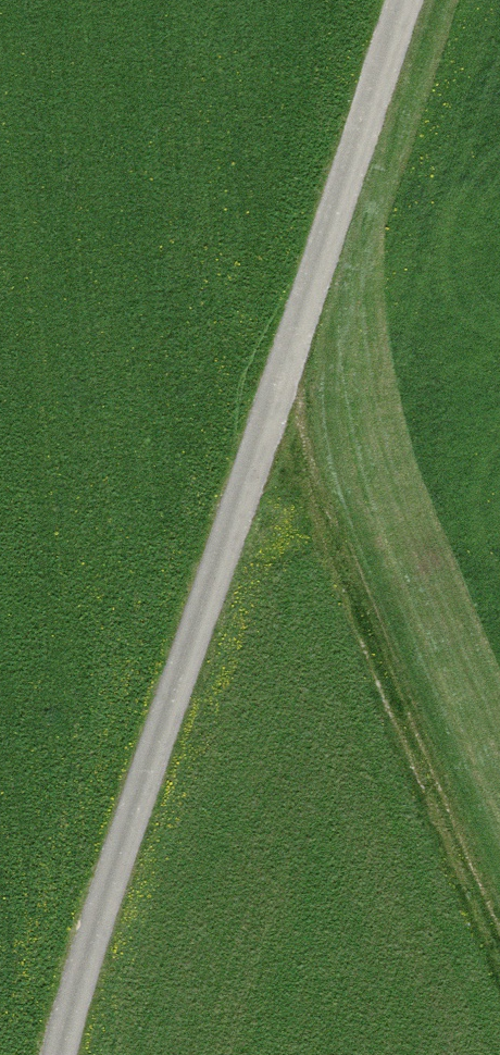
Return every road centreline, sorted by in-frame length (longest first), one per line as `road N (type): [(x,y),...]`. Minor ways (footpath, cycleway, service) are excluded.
road 1 (unclassified): [(62,1054),(406,0)]
road 2 (track): [(285,368),(318,505),(360,618),(499,942)]

